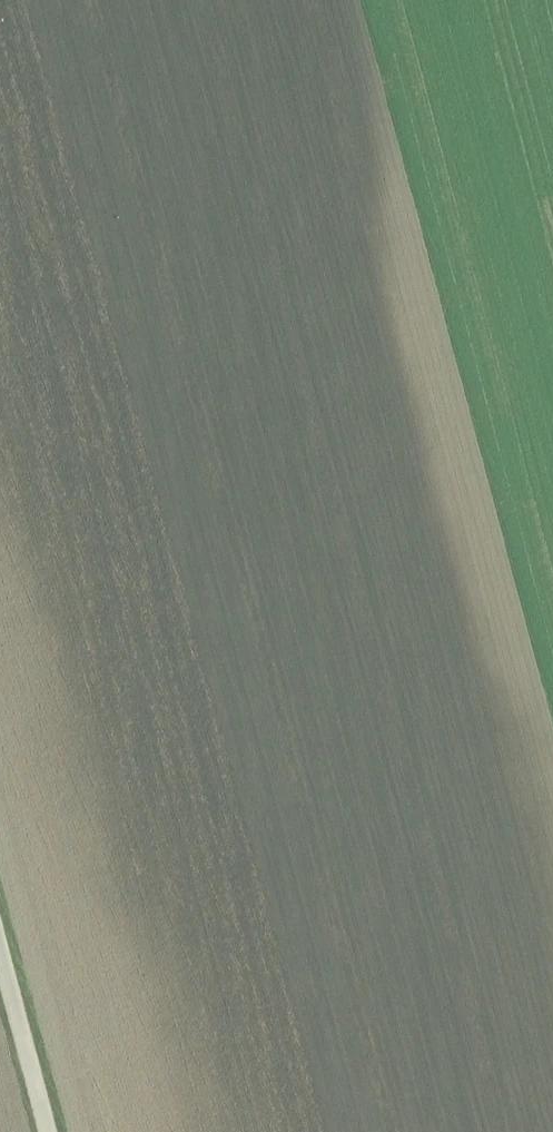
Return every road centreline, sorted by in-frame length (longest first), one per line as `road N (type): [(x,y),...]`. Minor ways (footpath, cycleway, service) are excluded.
road 1 (track): [(0,941),(51,1131)]

